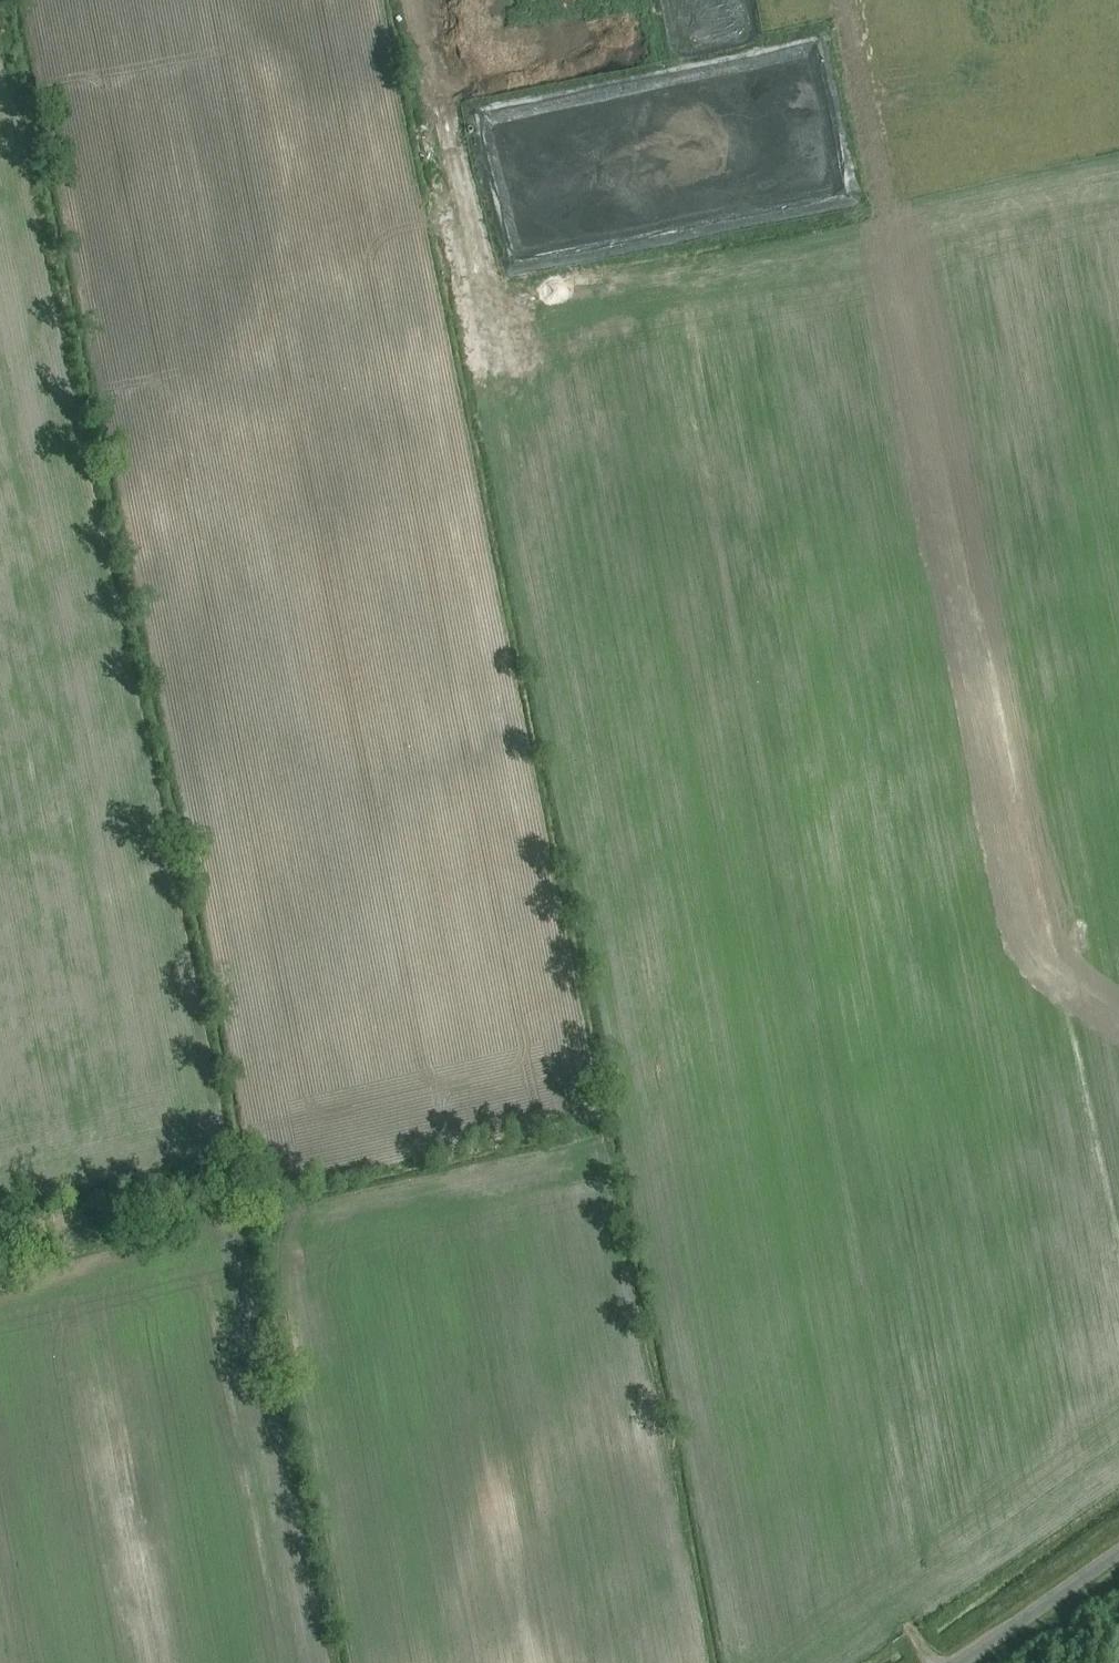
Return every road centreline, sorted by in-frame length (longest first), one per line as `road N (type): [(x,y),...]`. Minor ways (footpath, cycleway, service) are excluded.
road 1 (unclassified): [(955,1662),(1118,1552)]

